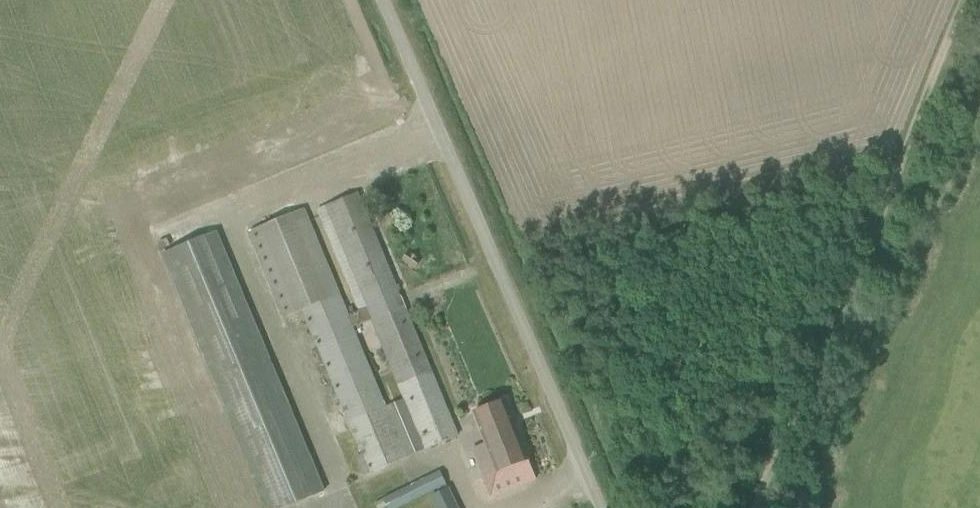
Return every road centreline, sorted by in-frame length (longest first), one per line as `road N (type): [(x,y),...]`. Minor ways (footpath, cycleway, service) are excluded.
road 1 (unclassified): [(599,507),(381,0)]
road 2 (track): [(770,507),(867,285),(975,0)]

